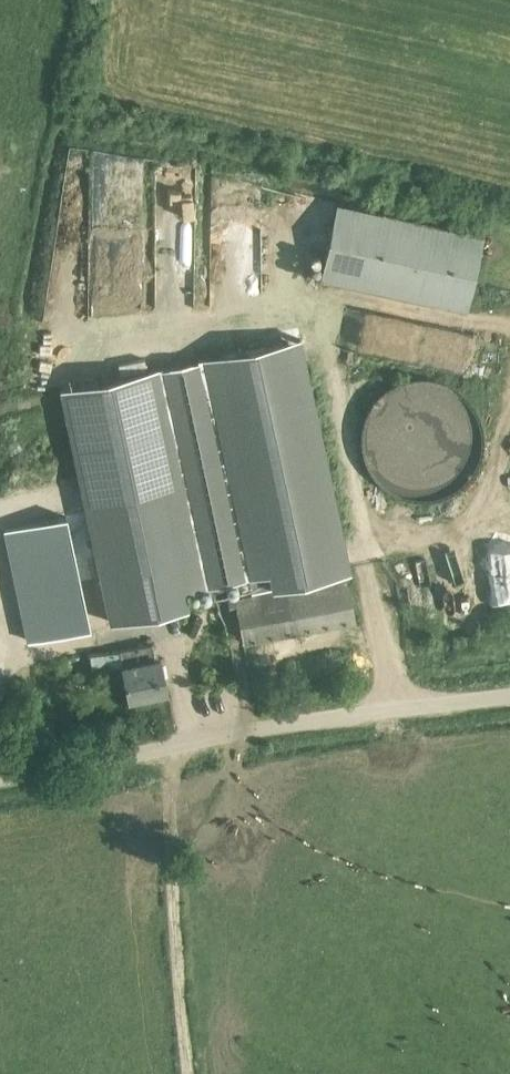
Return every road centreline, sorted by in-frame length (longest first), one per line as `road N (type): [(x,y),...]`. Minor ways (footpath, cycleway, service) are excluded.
road 1 (unclassified): [(0,777),(509,696)]
road 2 (track): [(187,1073),(159,750)]

